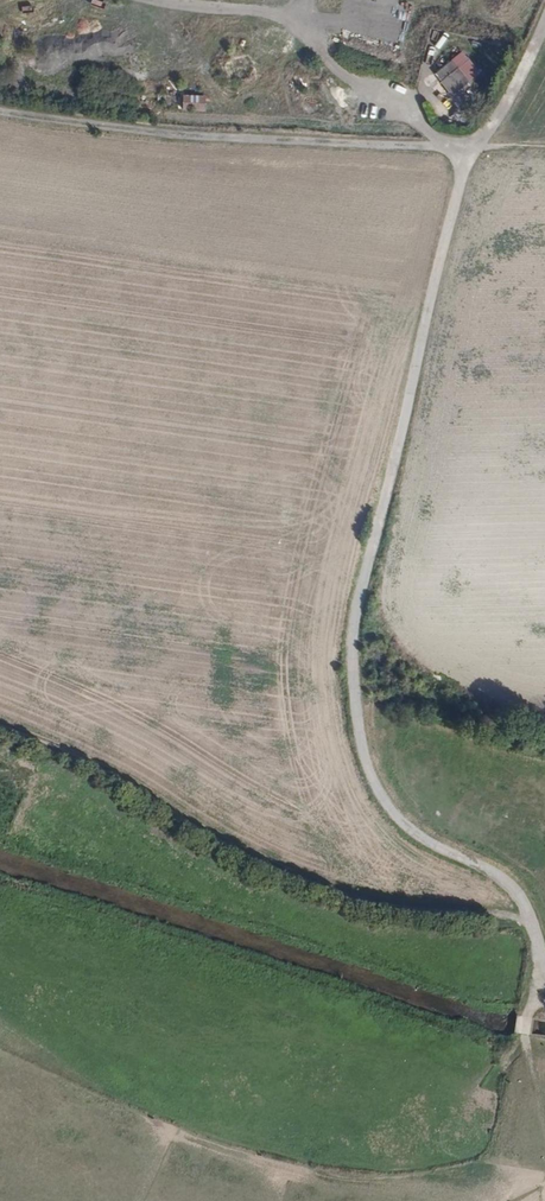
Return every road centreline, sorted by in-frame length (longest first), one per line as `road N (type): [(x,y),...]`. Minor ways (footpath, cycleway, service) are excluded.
road 1 (track): [(544,970),(521,897),(500,876),(407,827),(378,792),(356,699),(355,621),(468,149)]
road 2 (track): [(530,920),(346,897),(0,719)]
road 3 (track): [(446,148),(418,115),(343,75),(280,14),(154,0)]
road 4 (track): [(224,134),(468,149)]
road 5 (track): [(468,149),(504,106),(544,20)]

